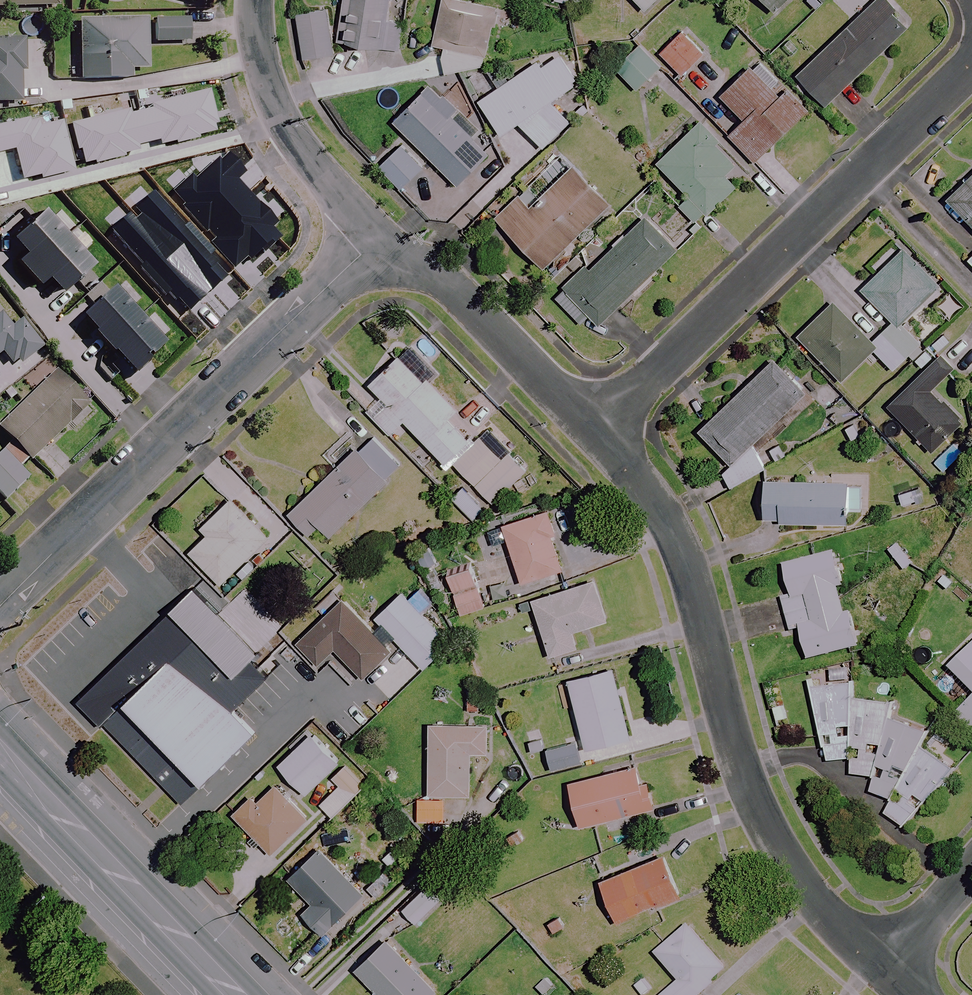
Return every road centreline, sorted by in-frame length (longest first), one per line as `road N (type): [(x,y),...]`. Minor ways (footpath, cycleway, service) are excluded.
road 1 (residential): [(882,966),(795,881),(773,847),(734,750),(673,526),(598,430)]
road 2 (residential): [(0,606),(379,240)]
road 3 (residential): [(598,430),(971,63)]
road 4 (secondary): [(230,994),(0,758)]
road 5 (residential): [(598,430),(379,240)]
road 6 (residential): [(379,240),(286,127),(258,49),(256,0)]
road 7 (residential): [(882,966),(971,866)]

